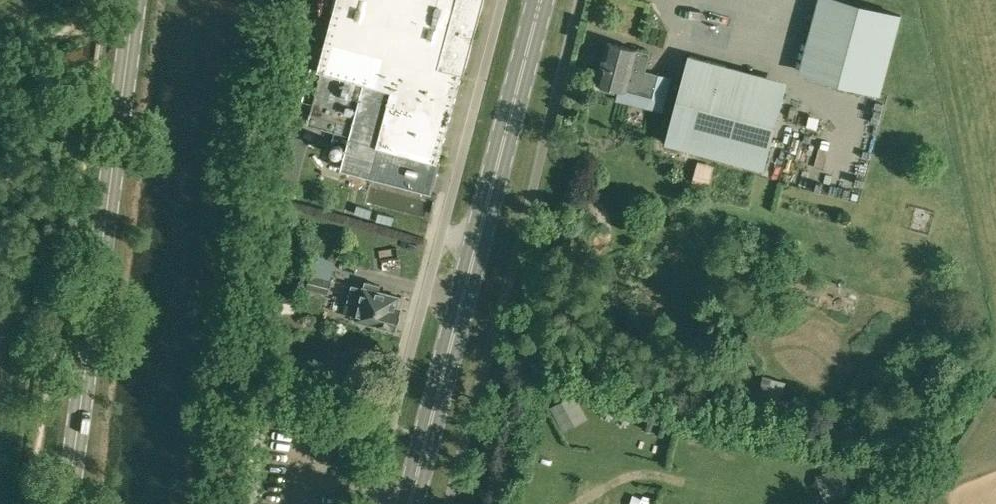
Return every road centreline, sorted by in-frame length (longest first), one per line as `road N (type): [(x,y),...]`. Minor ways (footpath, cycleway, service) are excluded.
road 1 (secondary): [(410,503),(541,0)]
road 2 (secondary): [(68,503),(135,0)]
road 3 (track): [(107,7),(0,71)]

